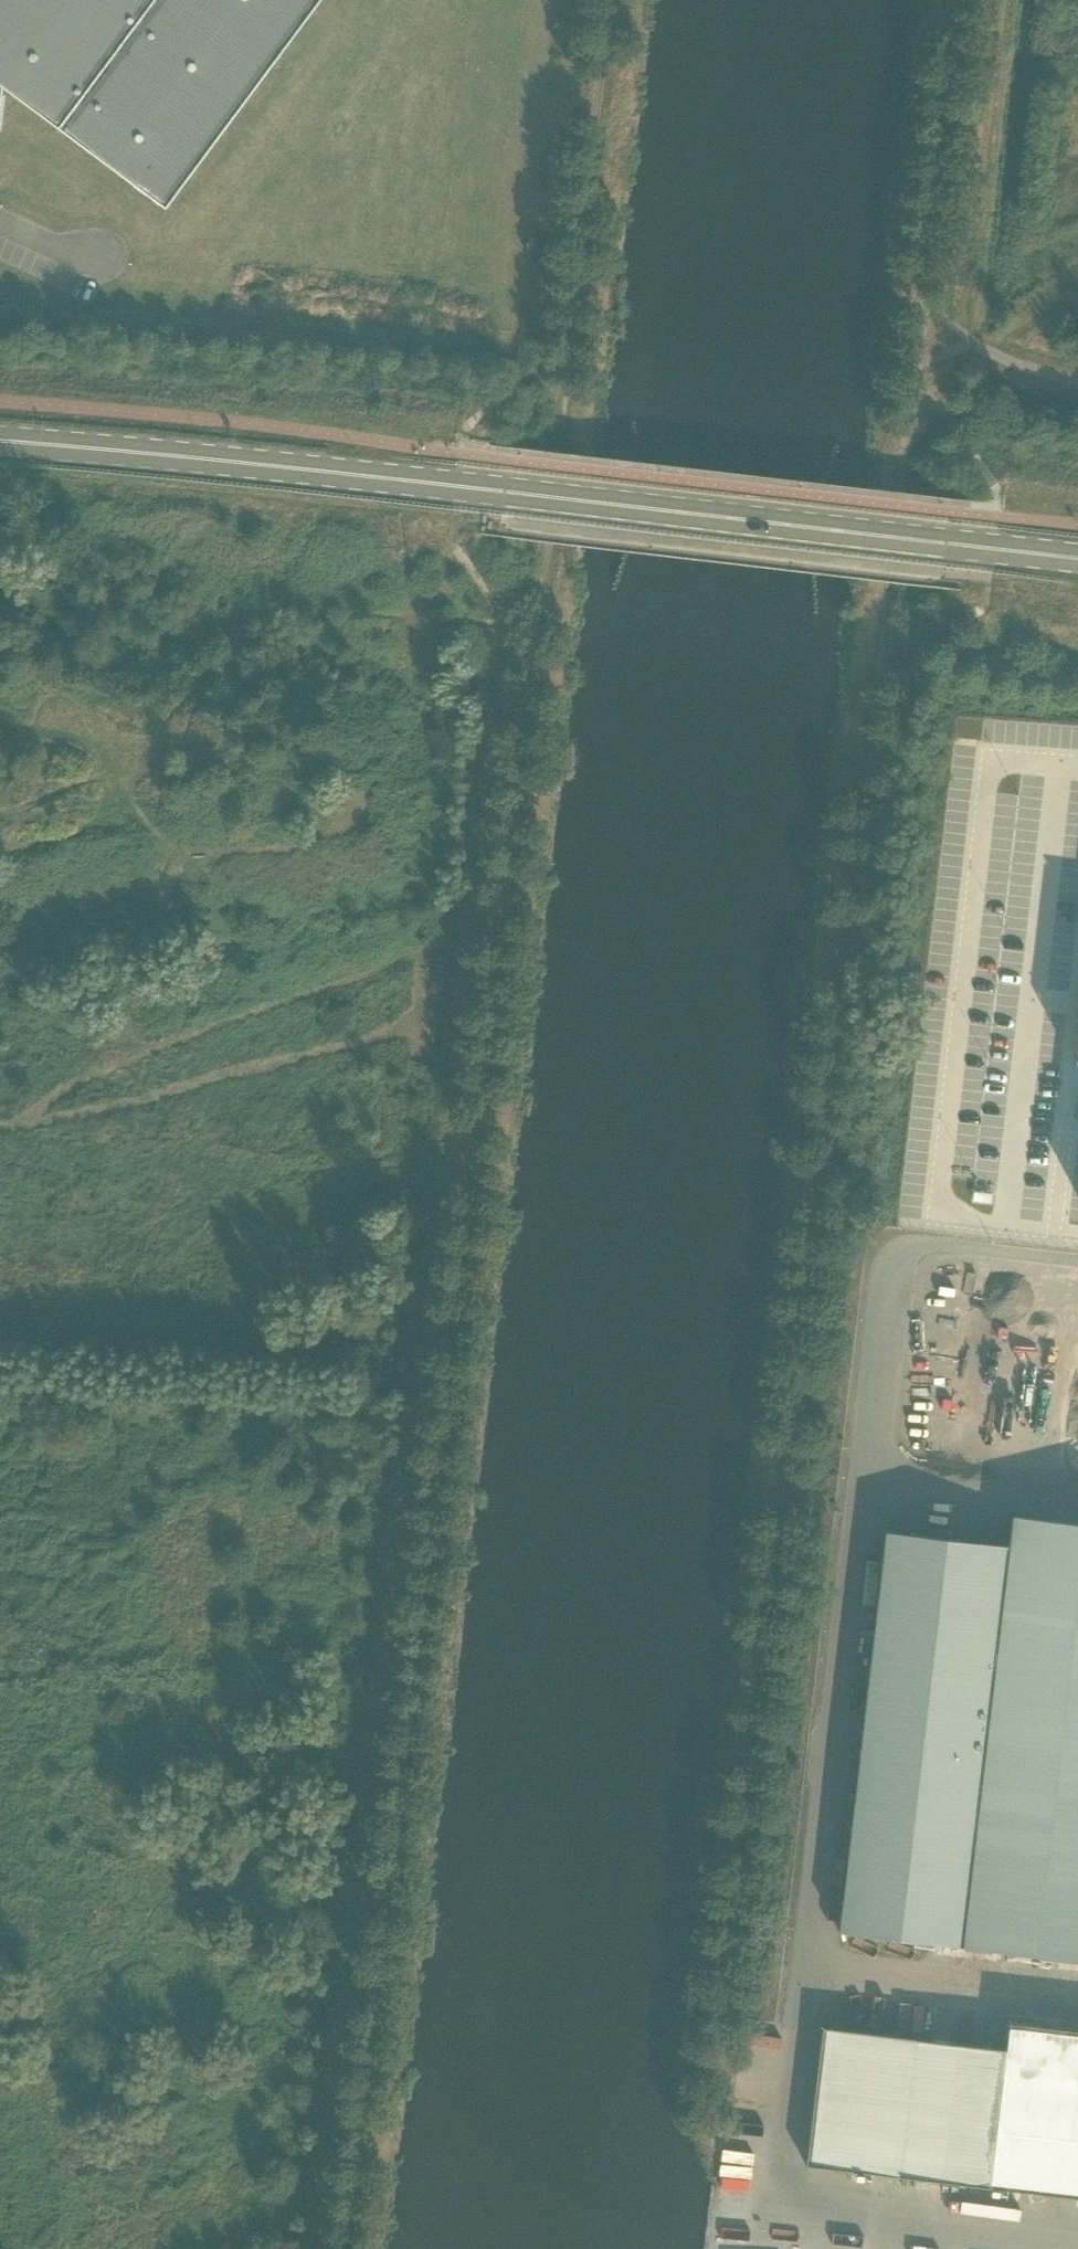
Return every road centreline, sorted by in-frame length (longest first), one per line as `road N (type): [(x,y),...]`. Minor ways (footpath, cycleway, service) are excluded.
road 1 (track): [(569,356),(340,2248)]
road 2 (track): [(923,378),(868,736),(713,2086),(714,2137)]
road 3 (secondary): [(1077,558),(0,440)]
road 4 (track): [(612,0),(569,356)]

